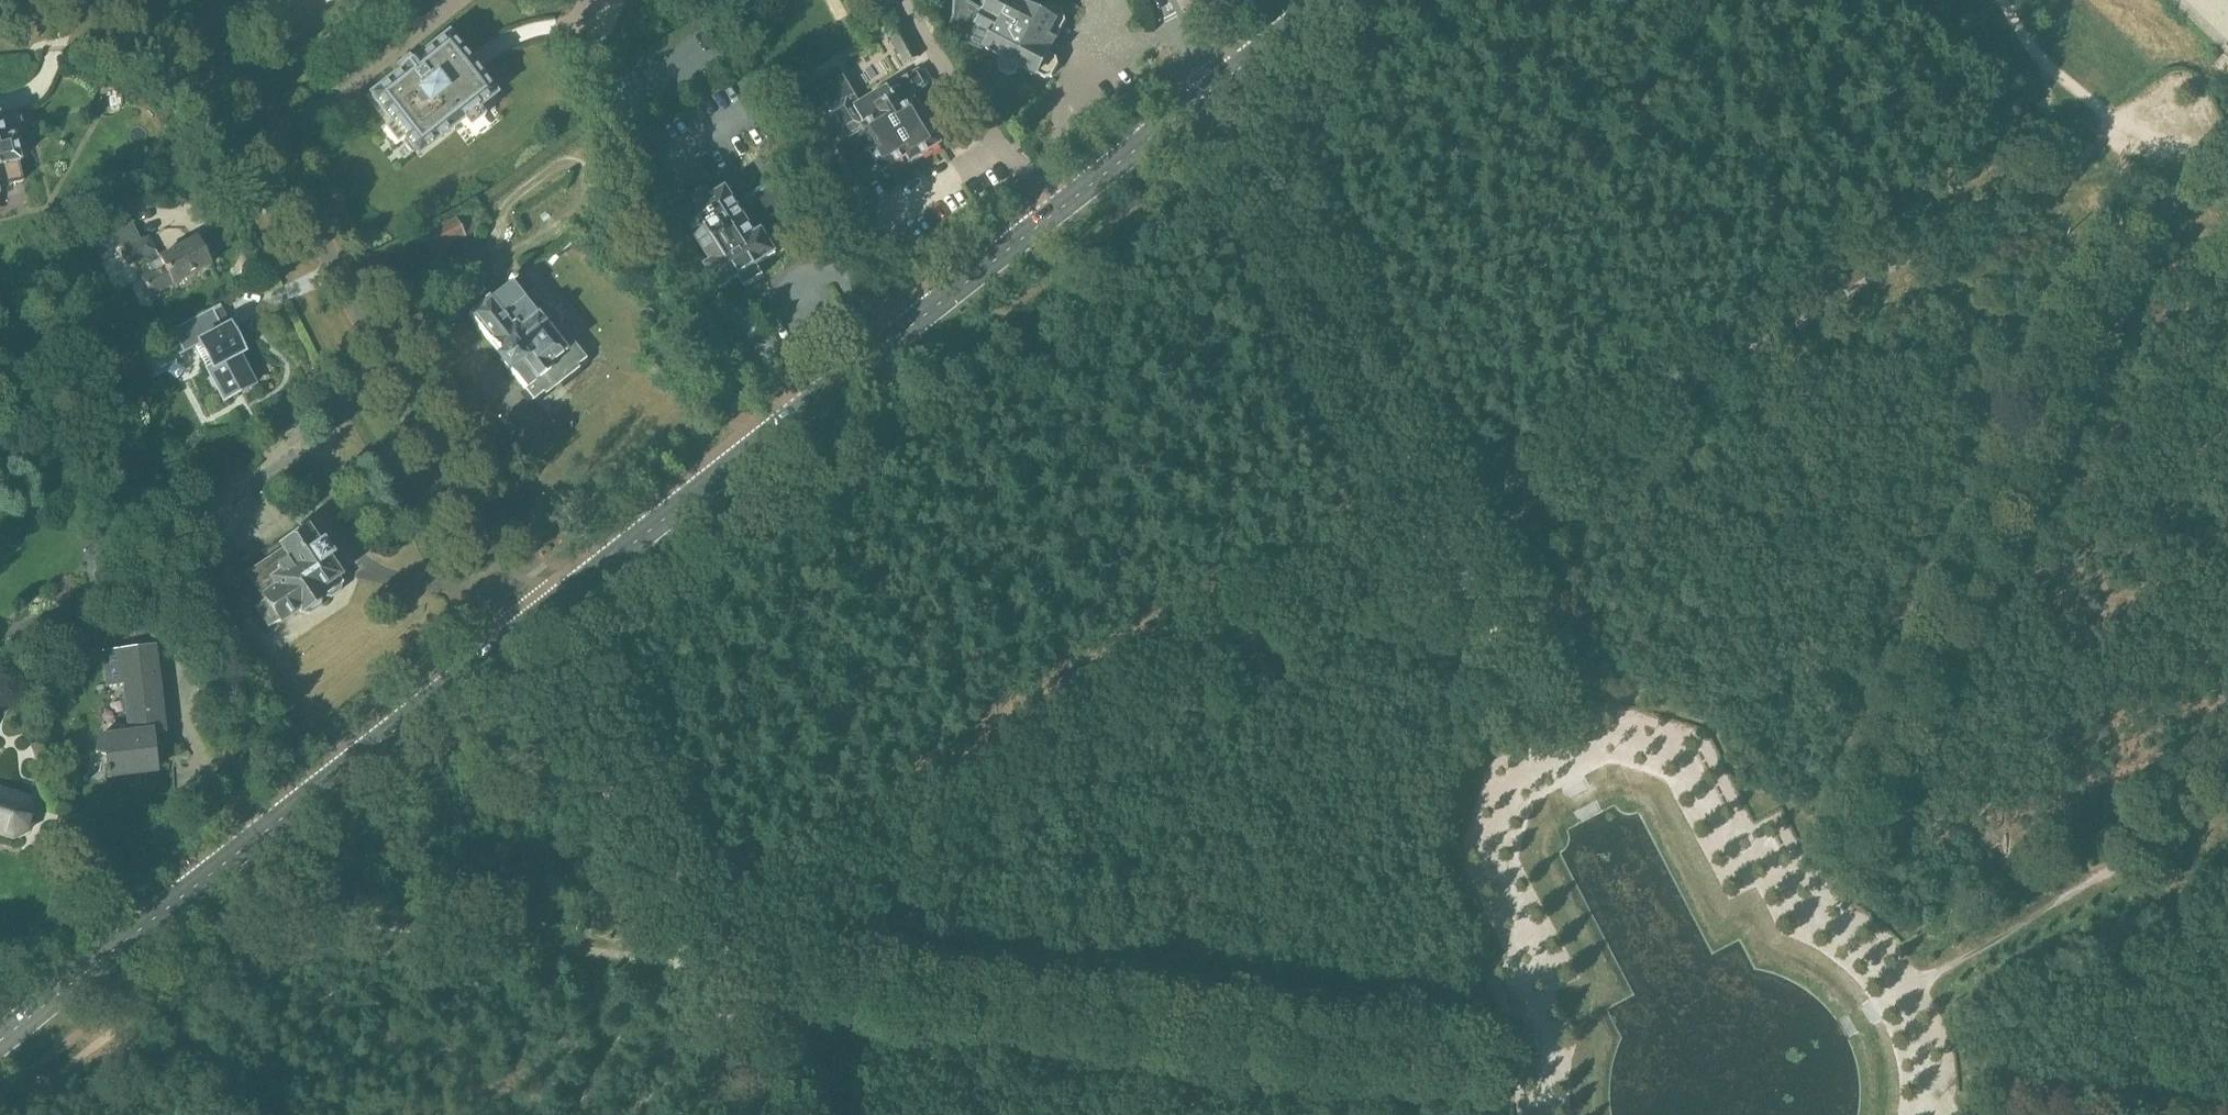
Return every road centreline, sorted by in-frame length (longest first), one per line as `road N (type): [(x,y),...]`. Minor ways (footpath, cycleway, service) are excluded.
road 1 (track): [(585,1114),(613,1038),(698,960),(1550,1055)]
road 2 (track): [(780,1114),(698,960),(1449,531)]
road 3 (secondary): [(1212,88),(525,628)]
road 4 (track): [(2133,133),(2133,157),(1802,912)]
road 5 (track): [(239,906),(698,960),(546,666)]
road 6 (track): [(1449,531),(2133,133)]
road 7 (secondary): [(525,628),(0,1038)]
road 8 (residential): [(525,628),(262,86)]
road 9 (track): [(1234,127),(1449,531)]
road 10 (track): [(1563,759),(1608,741),(1678,760),(1720,822),(1754,836),(1802,912),(1853,943),(1899,991)]
road 11 (track): [(1551,1114),(1550,1055),(1501,850),(1523,782),(1563,759)]
road 12 (track): [(1899,991),(2227,803)]
road 13 (track): [(1449,531),(1563,759)]
road 14 (residential): [(262,86),(194,39),(83,0)]
road 15 (track): [(2002,0),(2034,54),(2133,133)]
road 16 (track): [(2133,133),(2168,108),(2227,191)]
road 17 (secondary): [(1325,0),(1212,88)]
road 18 (track): [(1899,991),(1919,1048),(1927,1114)]

